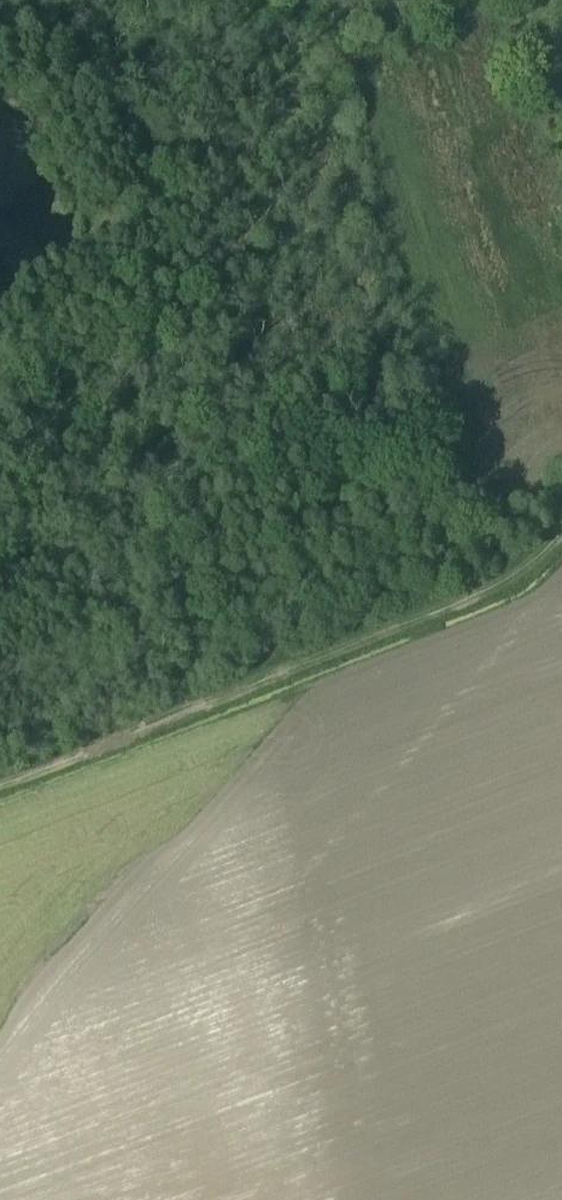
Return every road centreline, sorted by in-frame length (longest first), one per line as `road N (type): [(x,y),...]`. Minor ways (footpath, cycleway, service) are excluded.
road 1 (track): [(561,533),(506,593),(0,784)]

